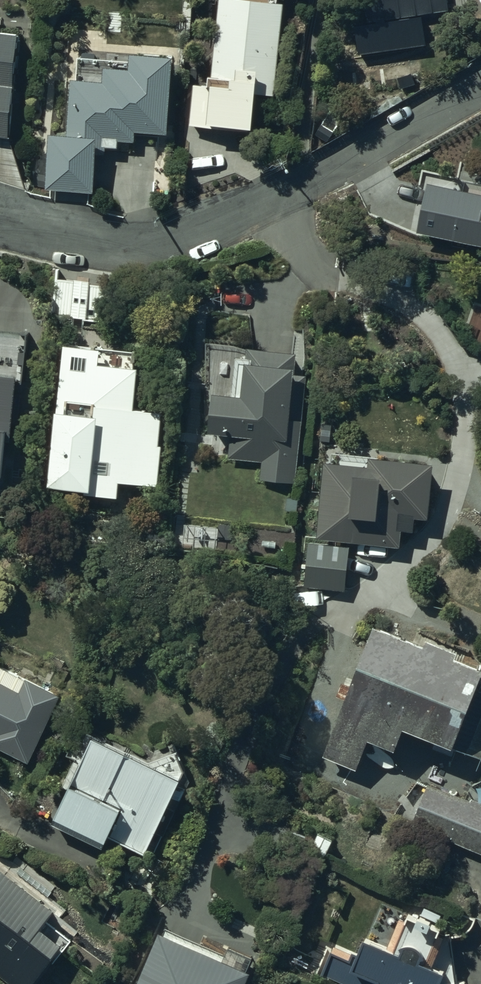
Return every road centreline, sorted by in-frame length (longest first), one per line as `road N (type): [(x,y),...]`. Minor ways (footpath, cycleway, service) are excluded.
road 1 (residential): [(0,228),(99,256),(153,255),(262,214),(480,89)]

